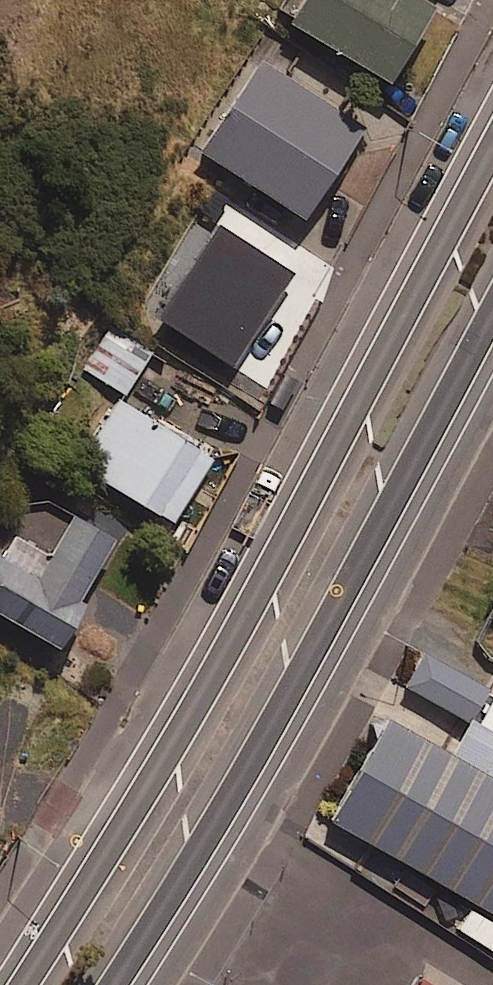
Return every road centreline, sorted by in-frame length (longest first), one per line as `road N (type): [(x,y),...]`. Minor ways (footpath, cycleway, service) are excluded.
road 1 (secondary): [(21,984),(204,692),(492,147)]
road 2 (secondary): [(492,315),(187,874),(115,984)]

